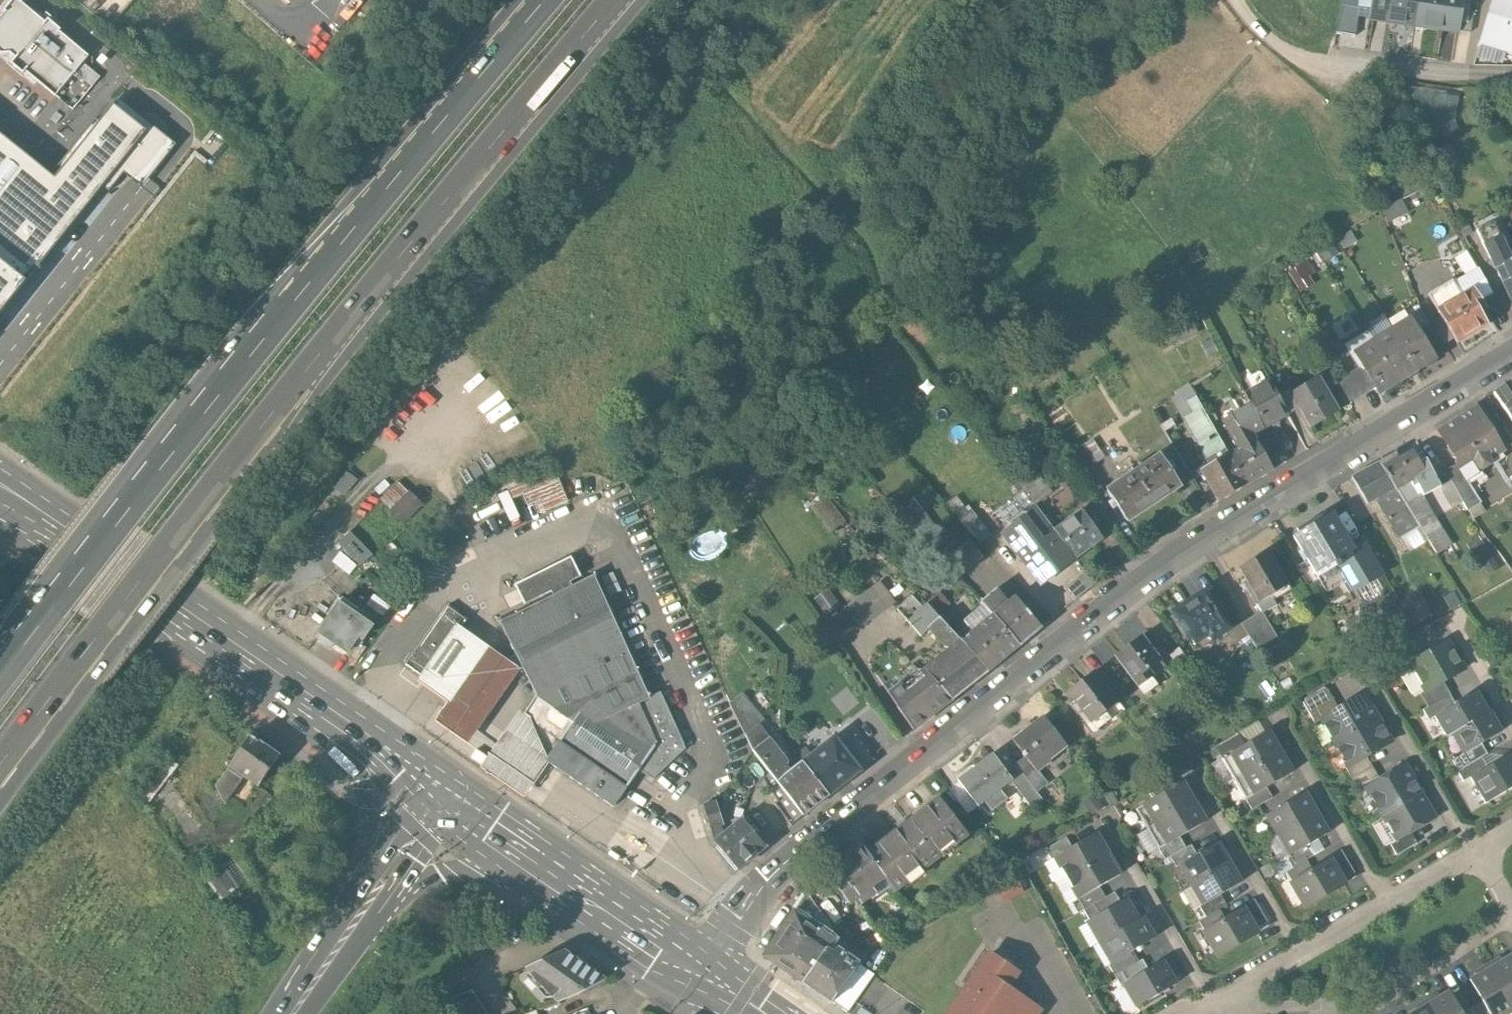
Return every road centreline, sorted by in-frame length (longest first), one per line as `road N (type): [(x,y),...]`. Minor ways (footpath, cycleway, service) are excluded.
road 1 (residential): [(1511,347),(1145,569),(763,878),(695,967)]
road 2 (motorway): [(0,775),(320,356),(615,0)]
road 3 (motorway): [(546,0),(280,320),(0,678)]
road 4 (primary): [(0,487),(337,724)]
road 5 (residential): [(1212,1000),(1370,1007),(1511,921)]
road 6 (residential): [(1511,76),(1289,53),(1261,36),(1239,0)]
road 7 (primary): [(516,847),(695,967)]
road 8 (residential): [(1212,1000),(1104,820)]
road 9 (residential): [(1385,903),(1284,725)]
road 10 (residential): [(1472,854),(1368,679)]
road 11 (residential): [(1295,954),(1201,788)]
road 12 (motorway): [(378,863),(307,994)]
road 13 (motorway): [(337,724),(369,802),(378,863)]
road 14 (motorway): [(390,899),(516,847)]
road 15 (primary): [(337,724),(445,799)]
road 16 (motorway): [(307,994),(390,899)]

